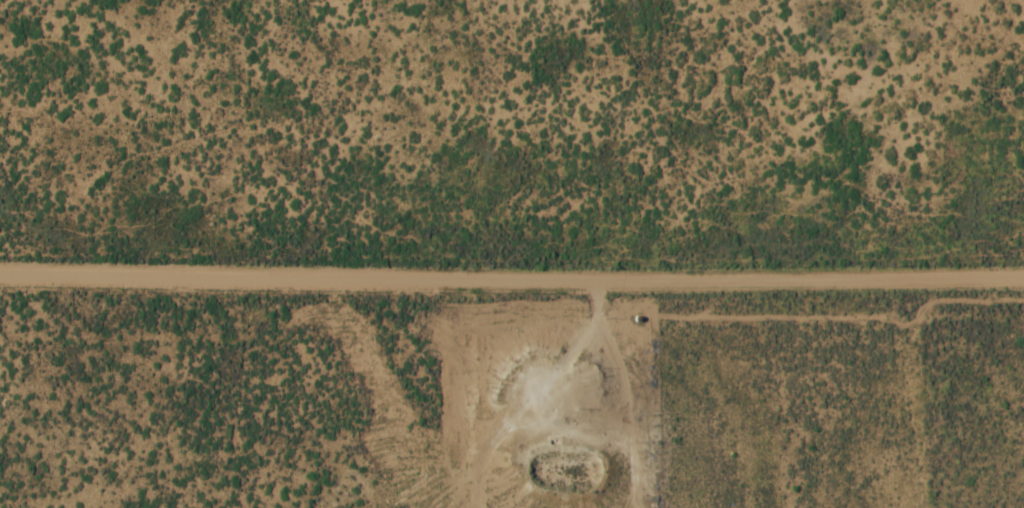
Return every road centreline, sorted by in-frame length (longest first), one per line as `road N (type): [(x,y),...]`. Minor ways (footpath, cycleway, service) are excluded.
road 1 (residential): [(1023,279),(0,274)]

